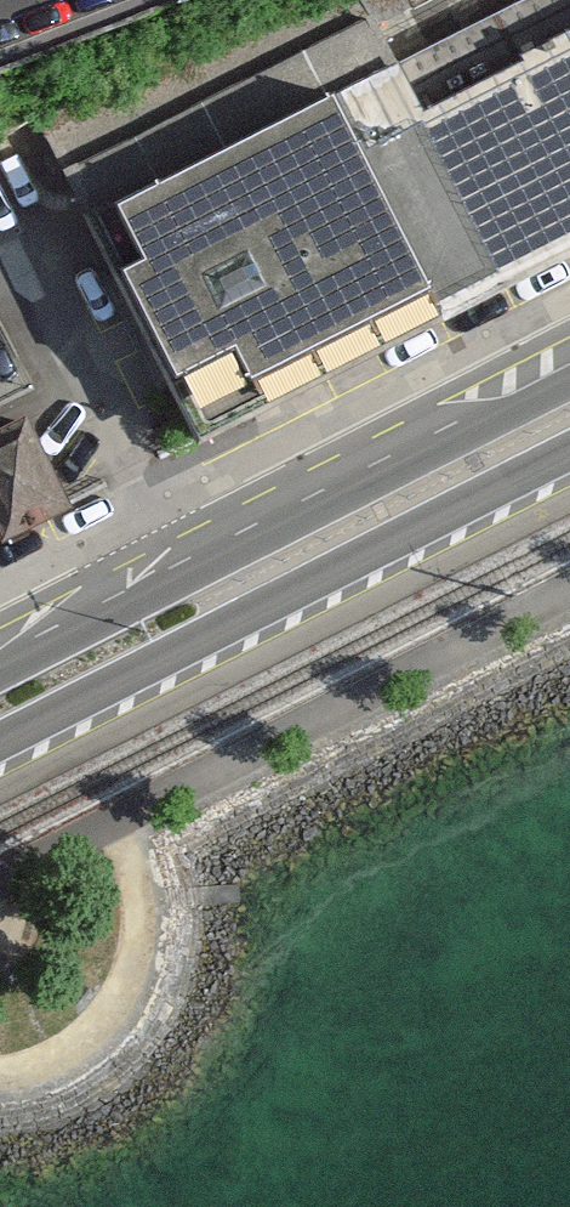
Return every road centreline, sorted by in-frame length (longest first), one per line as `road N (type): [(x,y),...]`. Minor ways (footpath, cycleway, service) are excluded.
road 1 (primary): [(0,742),(569,449)]
road 2 (primary): [(569,364),(0,656)]

